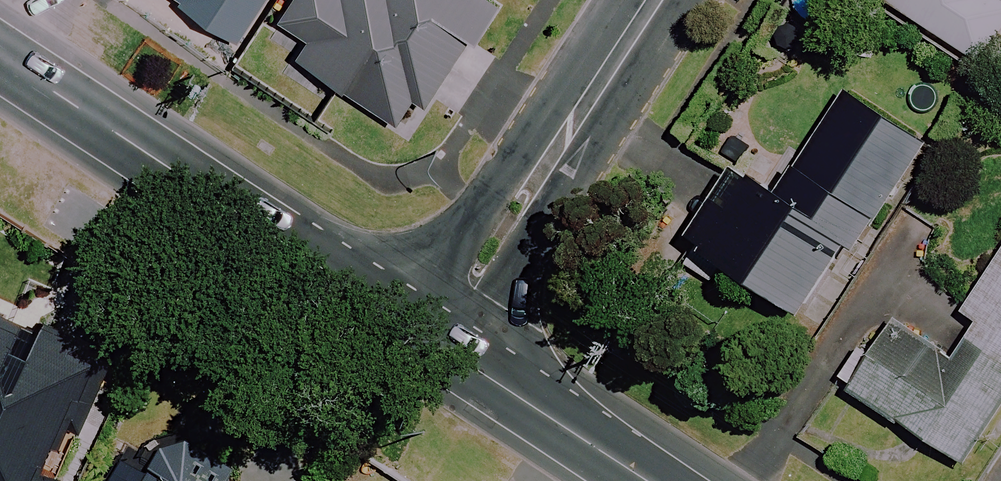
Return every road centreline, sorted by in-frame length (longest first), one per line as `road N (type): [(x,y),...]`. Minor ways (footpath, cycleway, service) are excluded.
road 1 (secondary): [(430,340),(0,58)]
road 2 (residential): [(654,0),(430,340)]
road 3 (secondary): [(645,480),(430,340)]

